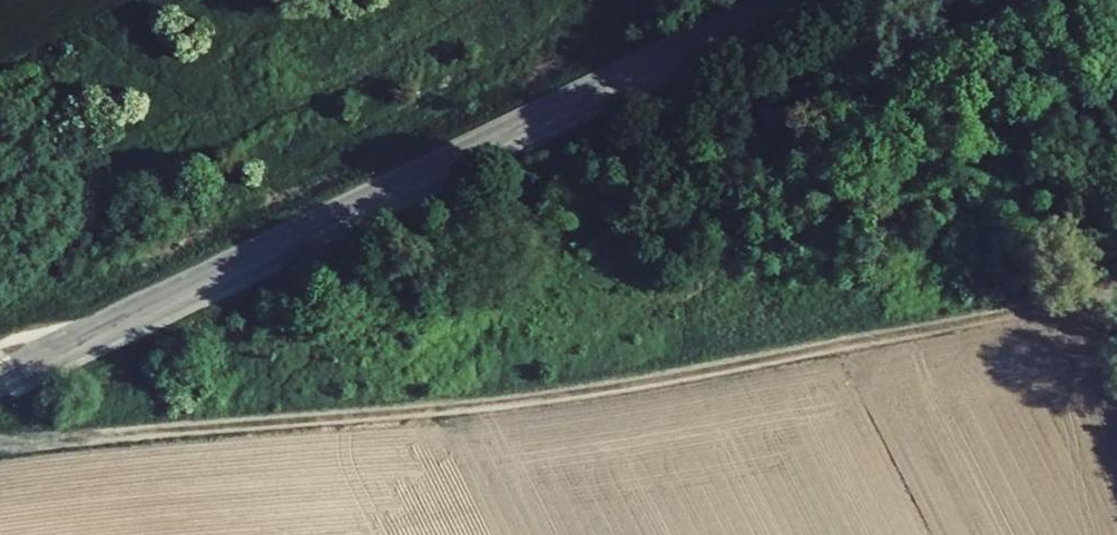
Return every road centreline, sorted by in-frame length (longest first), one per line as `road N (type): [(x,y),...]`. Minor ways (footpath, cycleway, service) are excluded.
road 1 (track): [(0,444),(436,415),(1116,280)]
road 2 (unclassified): [(798,0),(0,381)]

